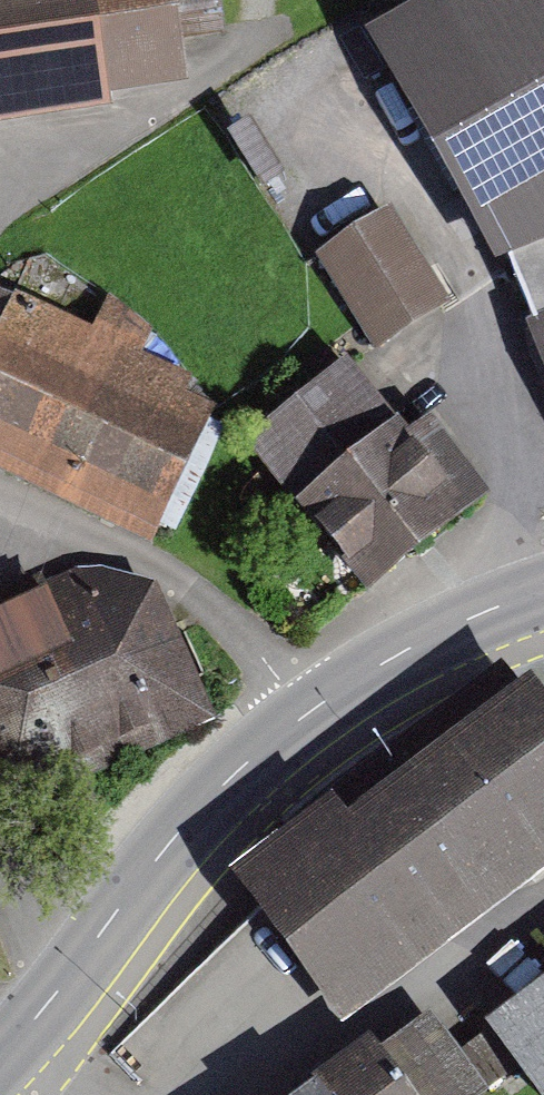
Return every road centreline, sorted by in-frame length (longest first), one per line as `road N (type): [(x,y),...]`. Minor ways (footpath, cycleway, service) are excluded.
road 1 (tertiary): [(0,1056),(242,764),(306,713),(434,634),(543,589)]
road 2 (track): [(267,0),(270,20),(242,56),(0,199)]
road 3 (track): [(0,867),(34,960),(65,984)]

